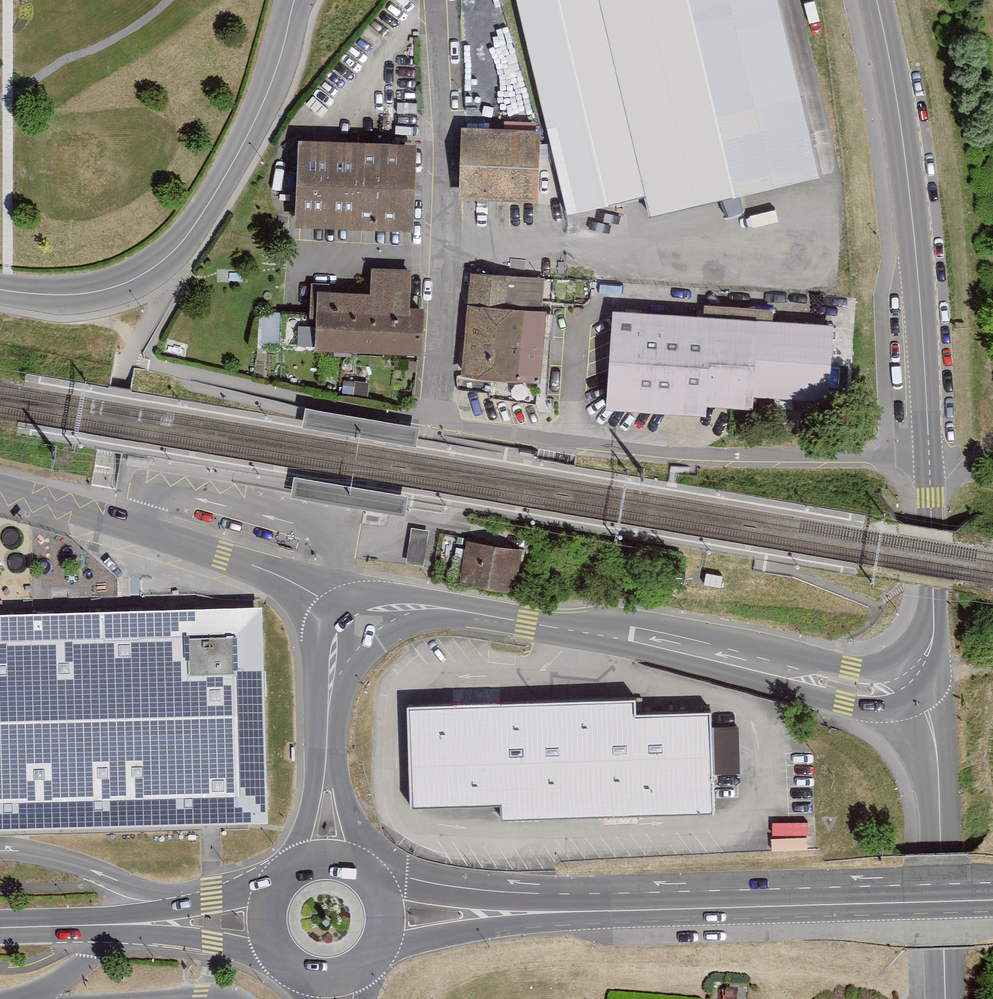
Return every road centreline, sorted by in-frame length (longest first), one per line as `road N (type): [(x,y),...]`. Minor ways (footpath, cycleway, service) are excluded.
road 1 (residential): [(437,0),(441,321),(433,422),(693,454)]
road 2 (tertiary): [(910,679),(866,691),(596,631),(430,606),(383,604),(346,620)]
road 3 (unclassified): [(0,290),(85,294),(122,286),(166,259),(205,211),(263,103),(295,0)]
road 4 (tertiary): [(877,0),(917,262),(929,453)]
road 5 (primary): [(588,909),(992,897)]
road 6 (unclassified): [(0,489),(297,583),(346,620)]
road 7 (tertiary): [(945,998),(935,741),(910,679)]
road 8 (residential): [(929,453),(693,454)]
road 9 (tertiary): [(929,453),(933,642),(910,679)]
road 10 (primary): [(588,909),(373,875)]
road 11 (primary): [(380,950),(588,909)]
road 12 (primary): [(123,925),(212,942),(287,968)]
road 13 (primary): [(281,875),(123,925)]
road 14 (tertiary): [(346,620),(331,665),(327,758)]
road 15 (tertiary): [(373,875),(327,758)]
road 16 (primary): [(0,928),(123,925)]

